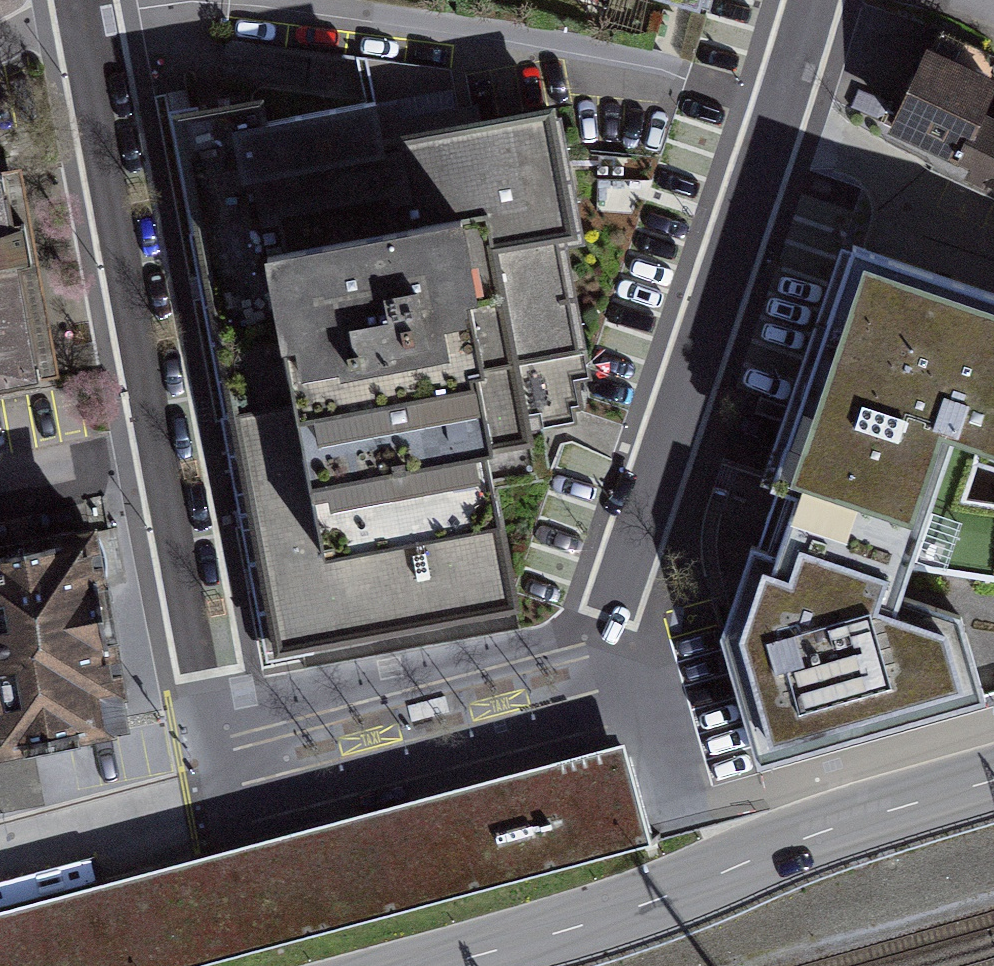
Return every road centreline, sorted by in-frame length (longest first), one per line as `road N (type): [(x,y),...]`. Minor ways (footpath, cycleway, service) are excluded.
road 1 (residential): [(812,0),(611,618)]
road 2 (primary): [(438,965),(642,905),(835,826),(993,780)]
road 3 (residential): [(212,715),(229,810),(635,709)]
road 4 (residential): [(86,9),(163,442)]
road 5 (residential): [(611,618),(212,715)]
road 6 (residential): [(163,442),(212,715)]
road 7 (residential): [(163,442),(0,478)]

